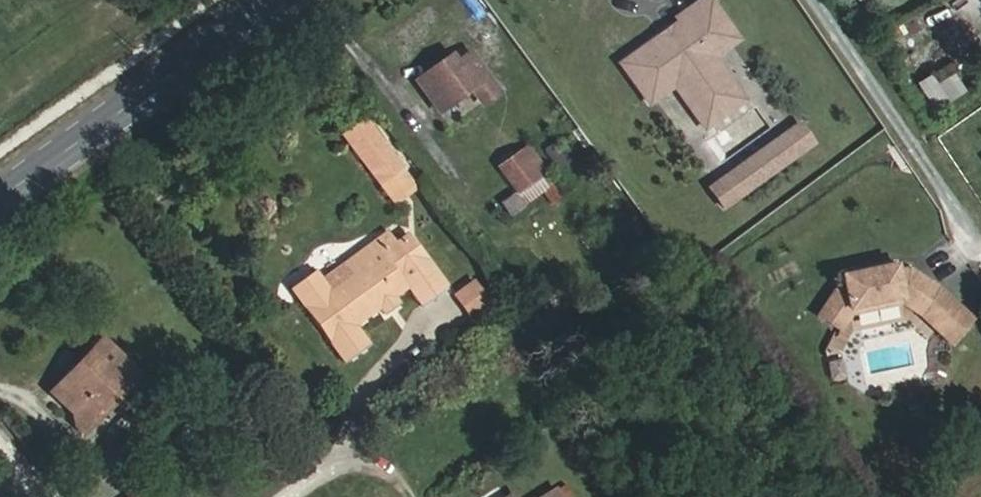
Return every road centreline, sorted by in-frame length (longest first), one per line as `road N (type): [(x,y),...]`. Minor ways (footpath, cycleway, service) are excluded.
road 1 (primary): [(278,0),(0,202)]

